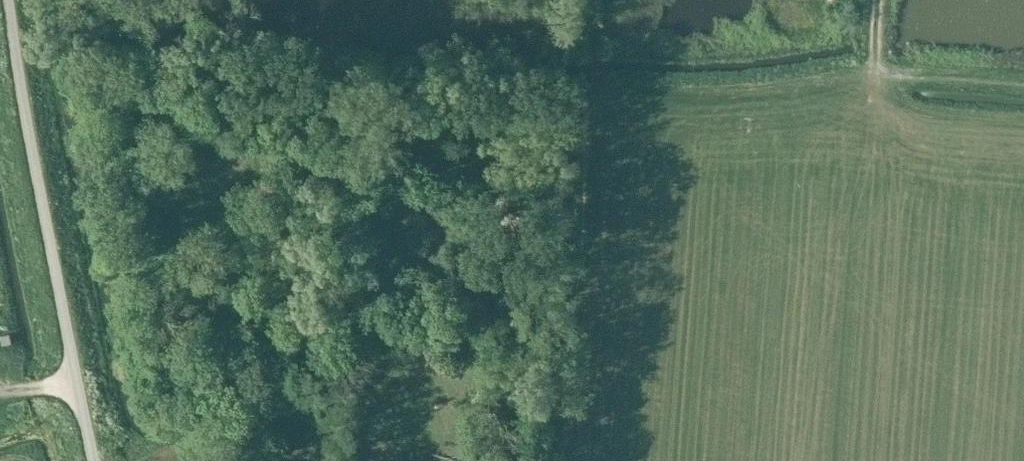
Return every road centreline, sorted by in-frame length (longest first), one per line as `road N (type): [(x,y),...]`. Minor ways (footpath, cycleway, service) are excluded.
road 1 (unclassified): [(86,460),(10,0)]
road 2 (track): [(879,0),(875,70),(1023,83)]

